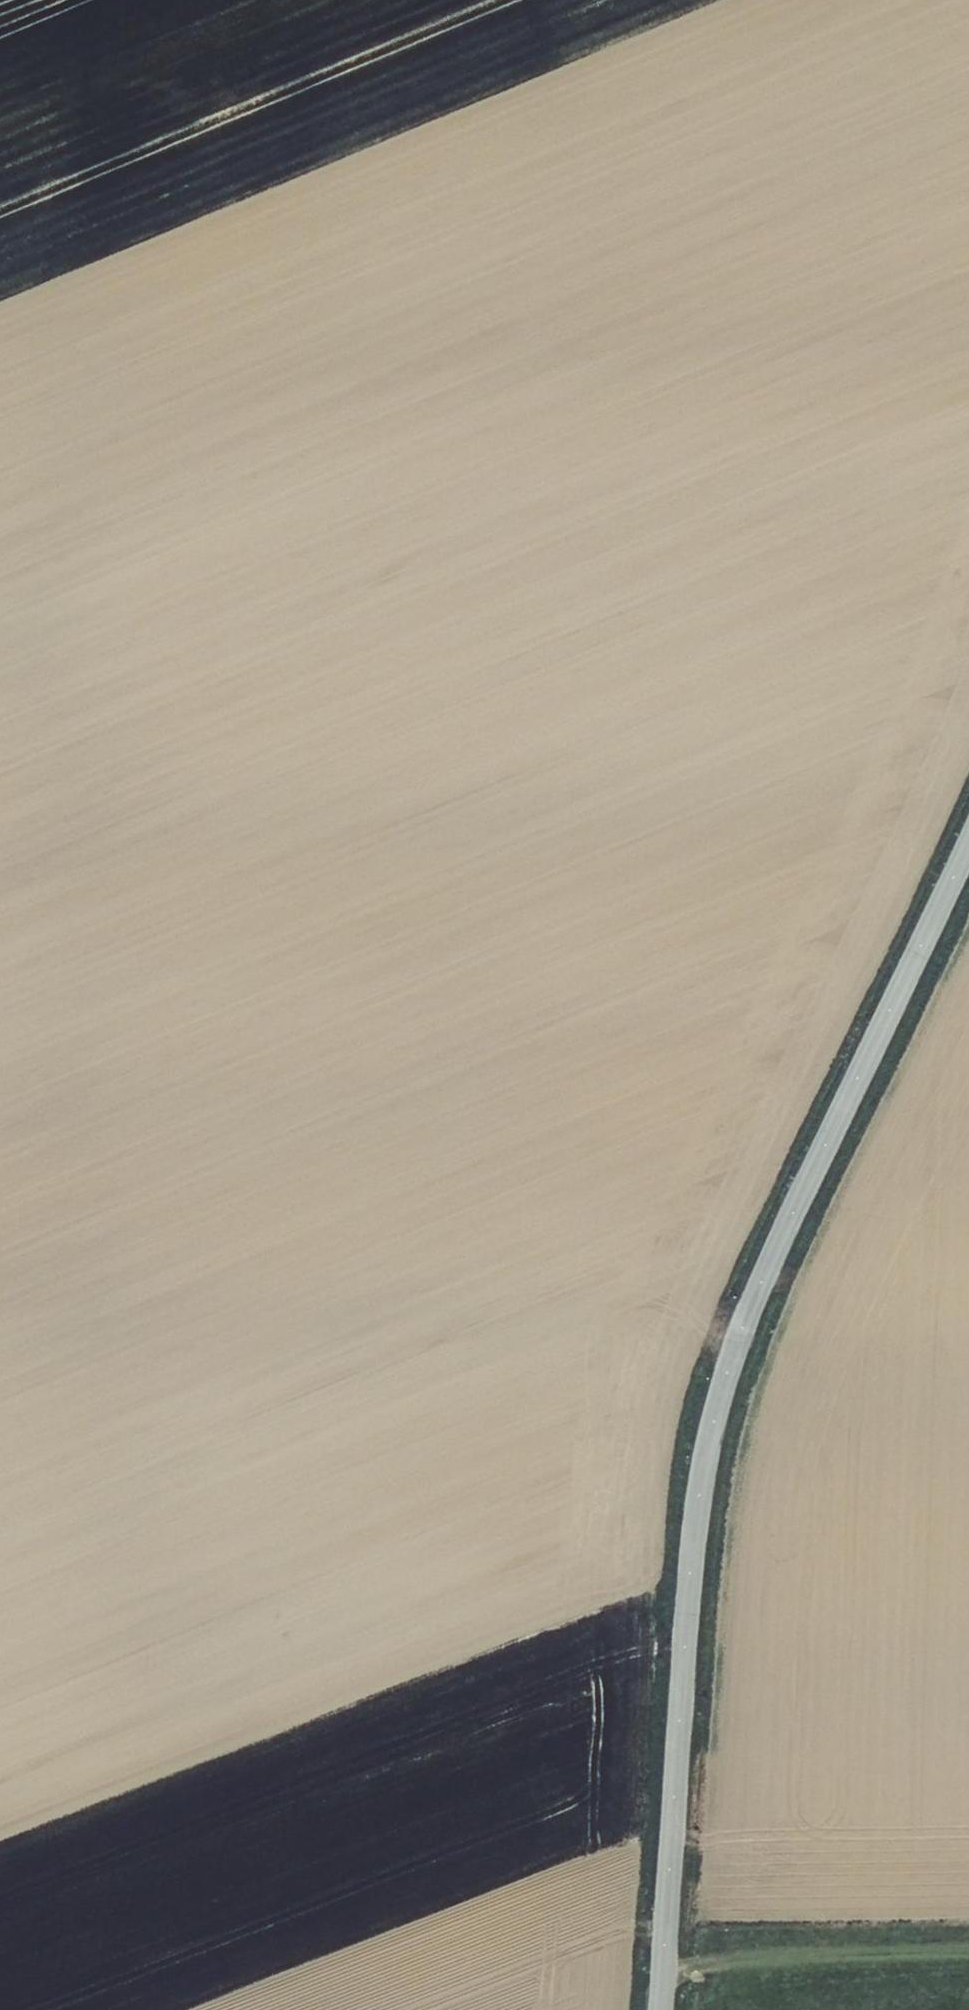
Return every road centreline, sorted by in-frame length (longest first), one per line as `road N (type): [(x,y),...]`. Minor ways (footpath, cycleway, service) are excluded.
road 1 (tertiary): [(968,843),(762,1276),(716,1407),(690,1575),(660,2009)]

